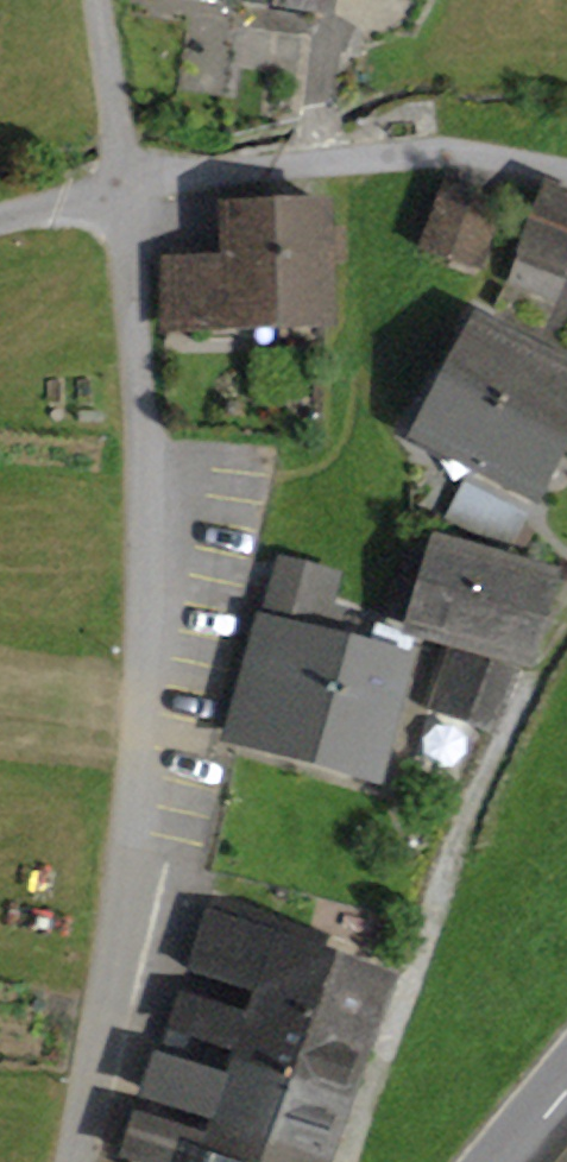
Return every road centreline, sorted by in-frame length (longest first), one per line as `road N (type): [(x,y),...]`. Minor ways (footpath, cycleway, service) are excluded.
road 1 (residential): [(121,182),(145,427),(144,858),(74,1161)]
road 2 (residential): [(121,182),(439,149),(566,177)]
road 3 (residential): [(121,182),(99,0)]
road 4 (residential): [(121,182),(0,220)]

